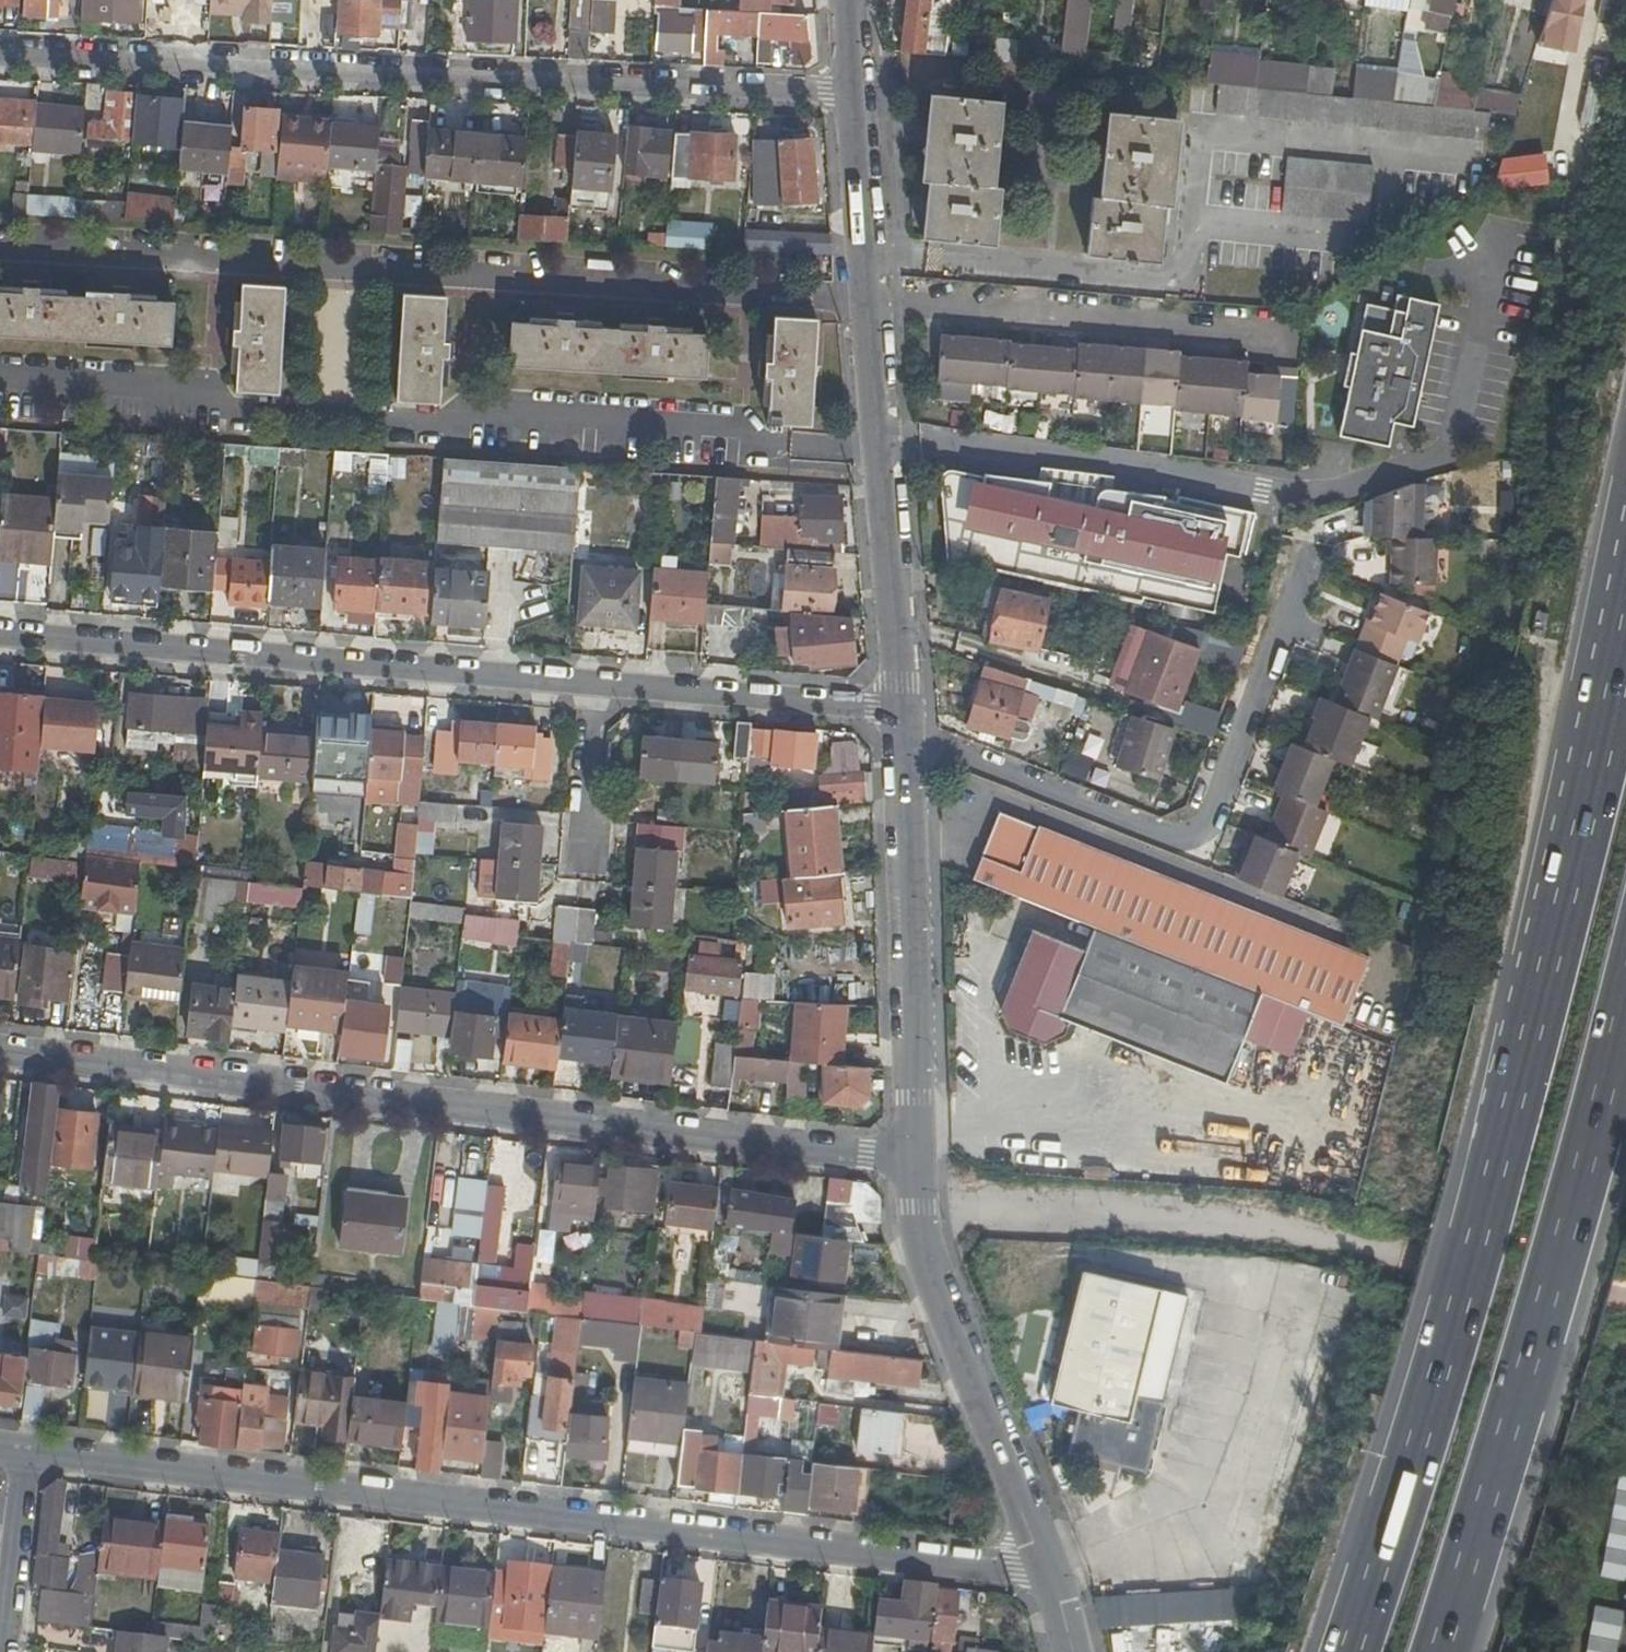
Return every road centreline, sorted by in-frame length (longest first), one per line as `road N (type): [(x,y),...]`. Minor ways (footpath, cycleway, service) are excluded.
road 1 (motorway): [(1625,625),(1490,1183),(1342,1651)]
road 2 (residential): [(34,1450),(1013,1567),(1042,1561)]
road 3 (residential): [(913,1156),(0,1050)]
road 4 (residential): [(0,54),(849,93)]
road 5 (motorway): [(1433,1651),(1625,1015)]
road 6 (tertiary): [(900,712),(849,93)]
road 7 (residential): [(0,635),(597,684)]
road 8 (tertiary): [(913,1156),(900,712)]
road 9 (tertiary): [(1042,1561),(934,1294),(913,1156)]
road 10 (residential): [(597,684),(900,712)]
road 11 (residential): [(7,1651),(34,1450)]
road 12 (residential): [(597,684),(585,852)]

